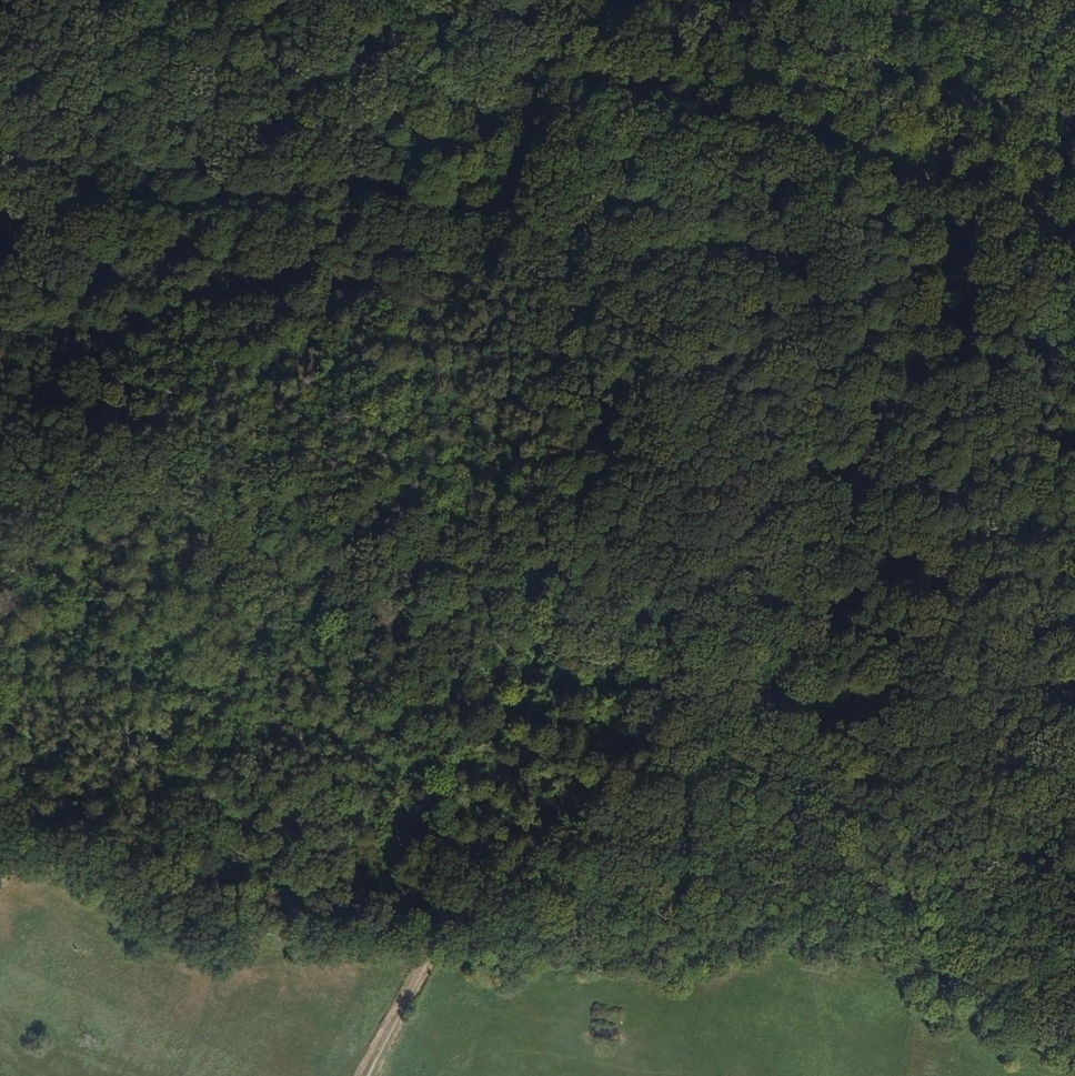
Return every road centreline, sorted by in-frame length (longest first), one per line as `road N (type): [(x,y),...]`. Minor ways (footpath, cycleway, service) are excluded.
road 1 (track): [(1074,221),(983,204),(876,155),(722,101),(590,76),(549,117),(515,188),(475,204),(352,178),(163,204),(28,155),(0,158)]

